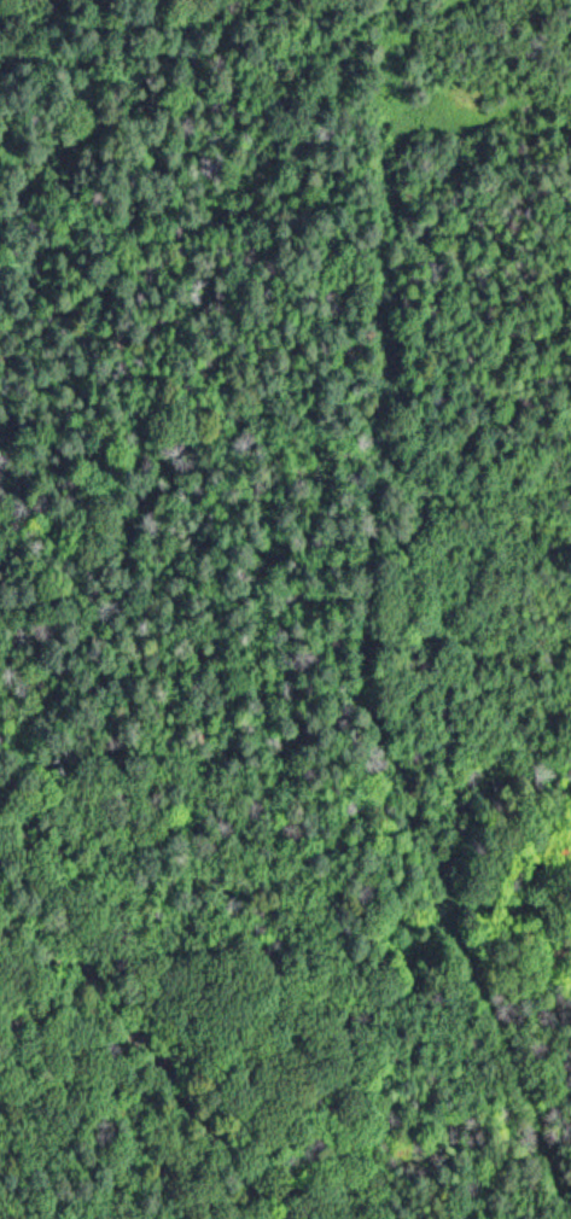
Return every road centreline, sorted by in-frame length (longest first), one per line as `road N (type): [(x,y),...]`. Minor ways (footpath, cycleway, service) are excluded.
road 1 (track): [(0,915),(35,947),(254,1218)]

